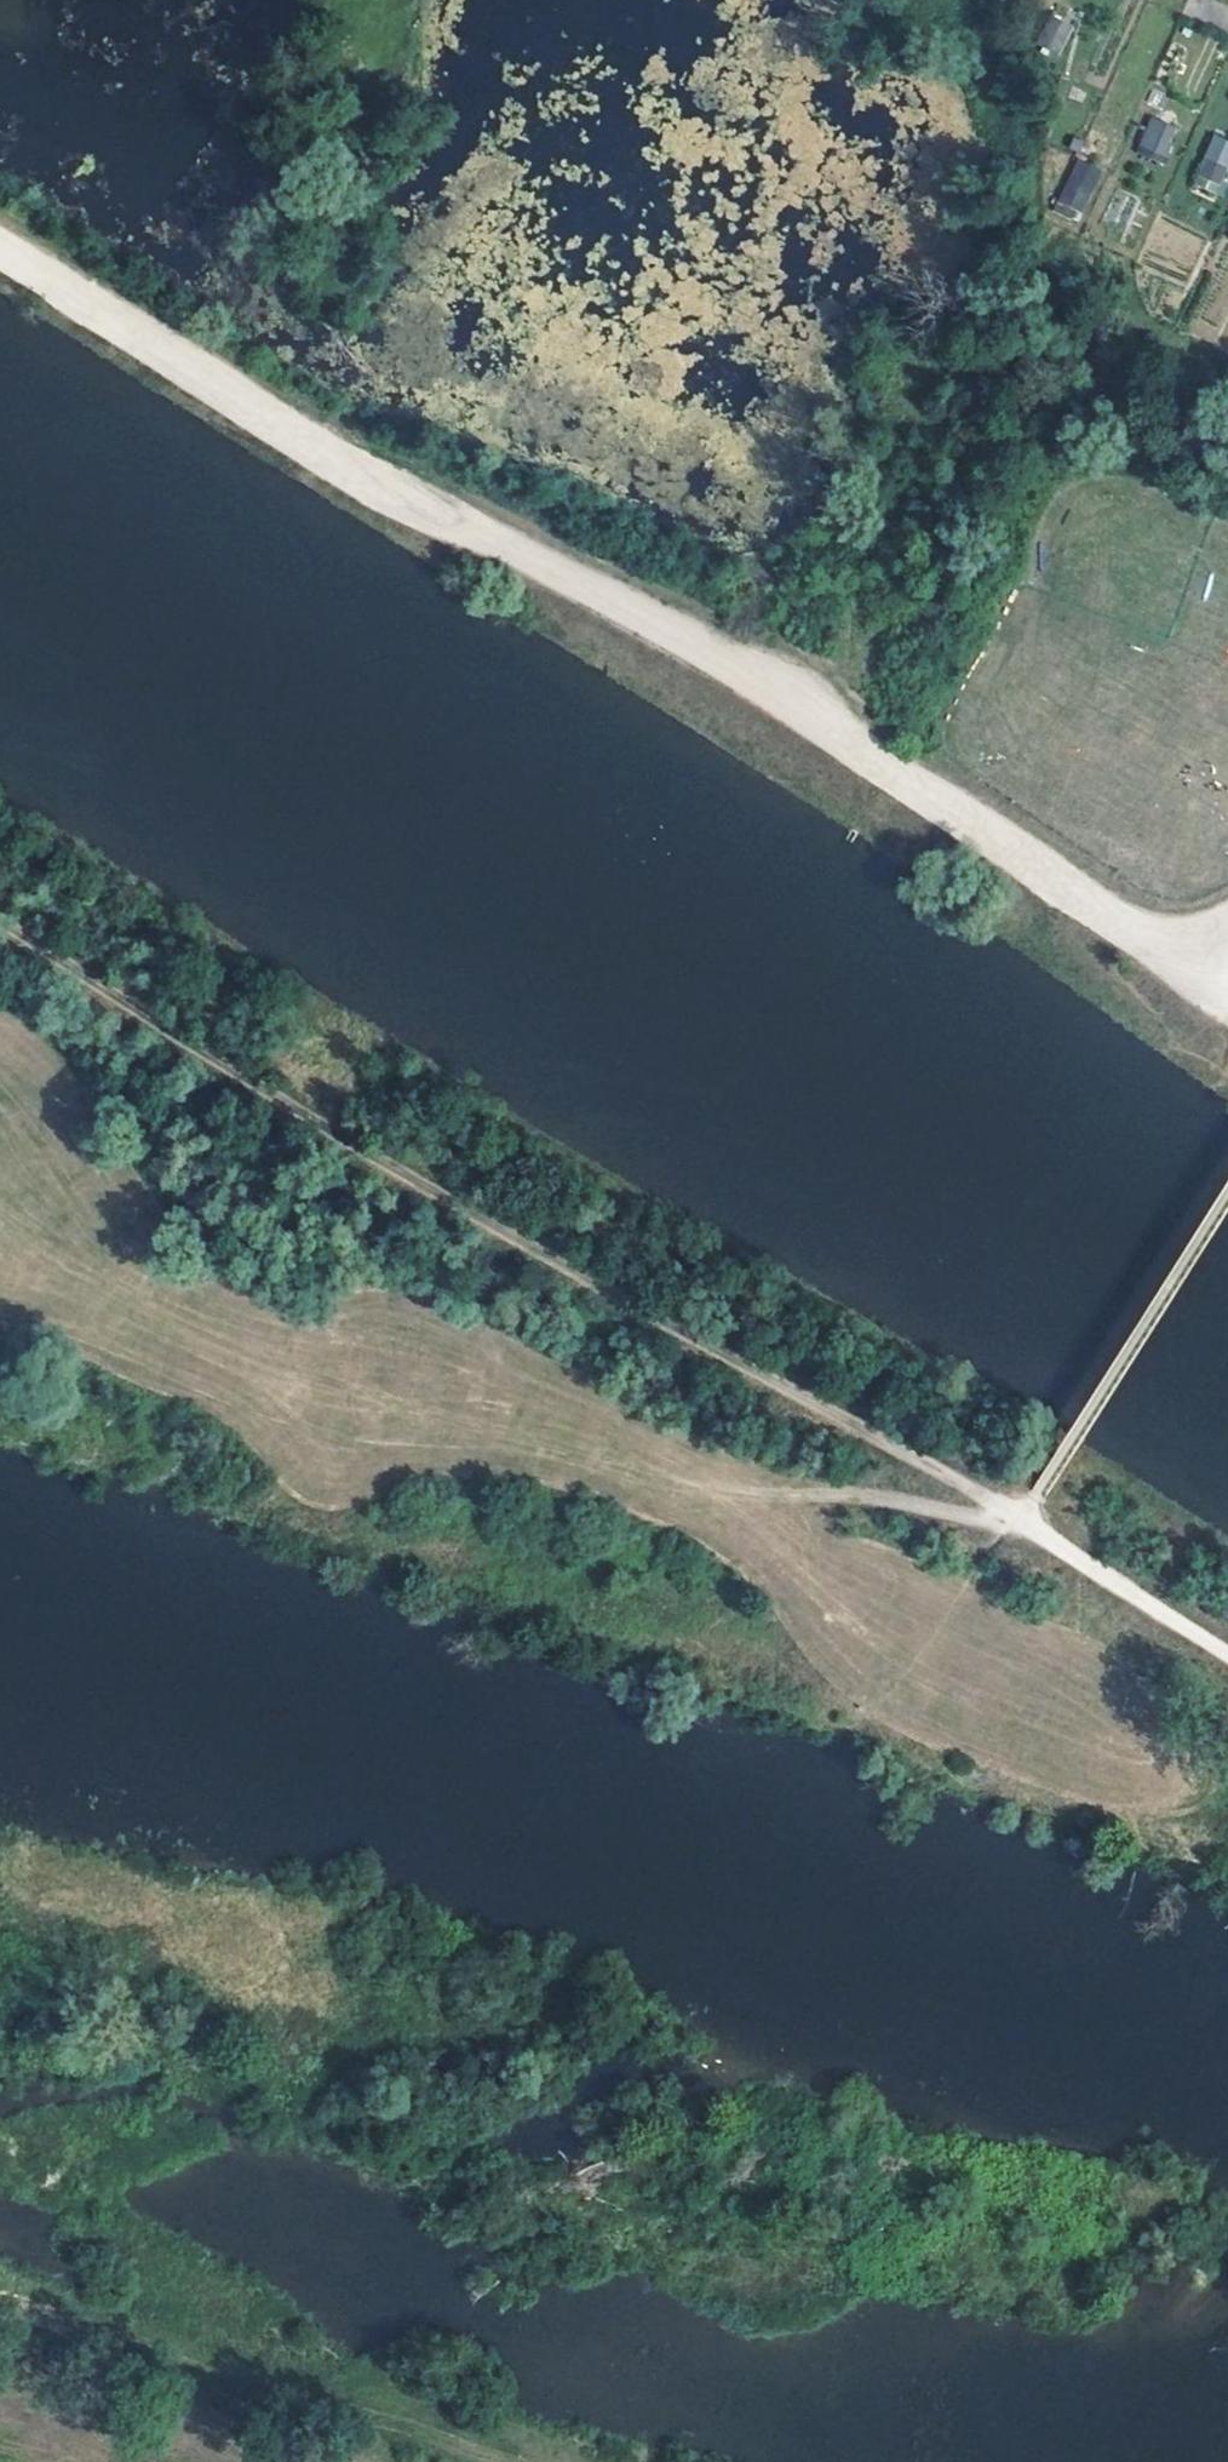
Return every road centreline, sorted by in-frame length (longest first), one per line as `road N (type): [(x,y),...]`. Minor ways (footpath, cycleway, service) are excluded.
road 1 (track): [(1227,1654),(1020,1520),(584,1276),(0,923)]
road 2 (track): [(1227,920),(1145,942),(763,693),(298,442),(0,245)]

